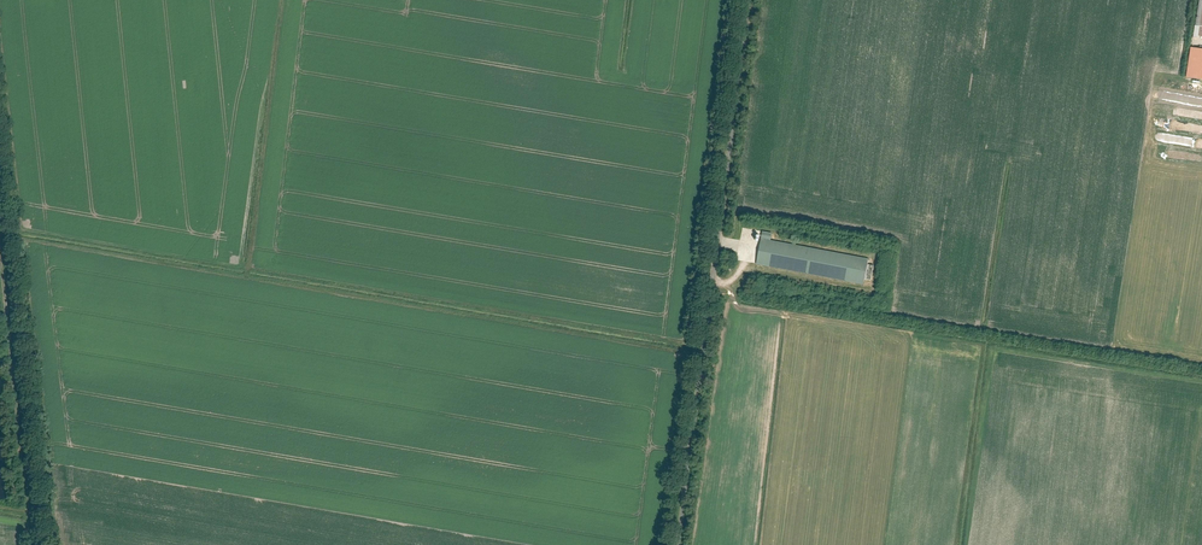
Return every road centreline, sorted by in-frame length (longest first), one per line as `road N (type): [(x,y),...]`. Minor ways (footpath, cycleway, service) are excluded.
road 1 (unclassified): [(677,544),(749,0)]
road 2 (track): [(0,258),(32,544)]

